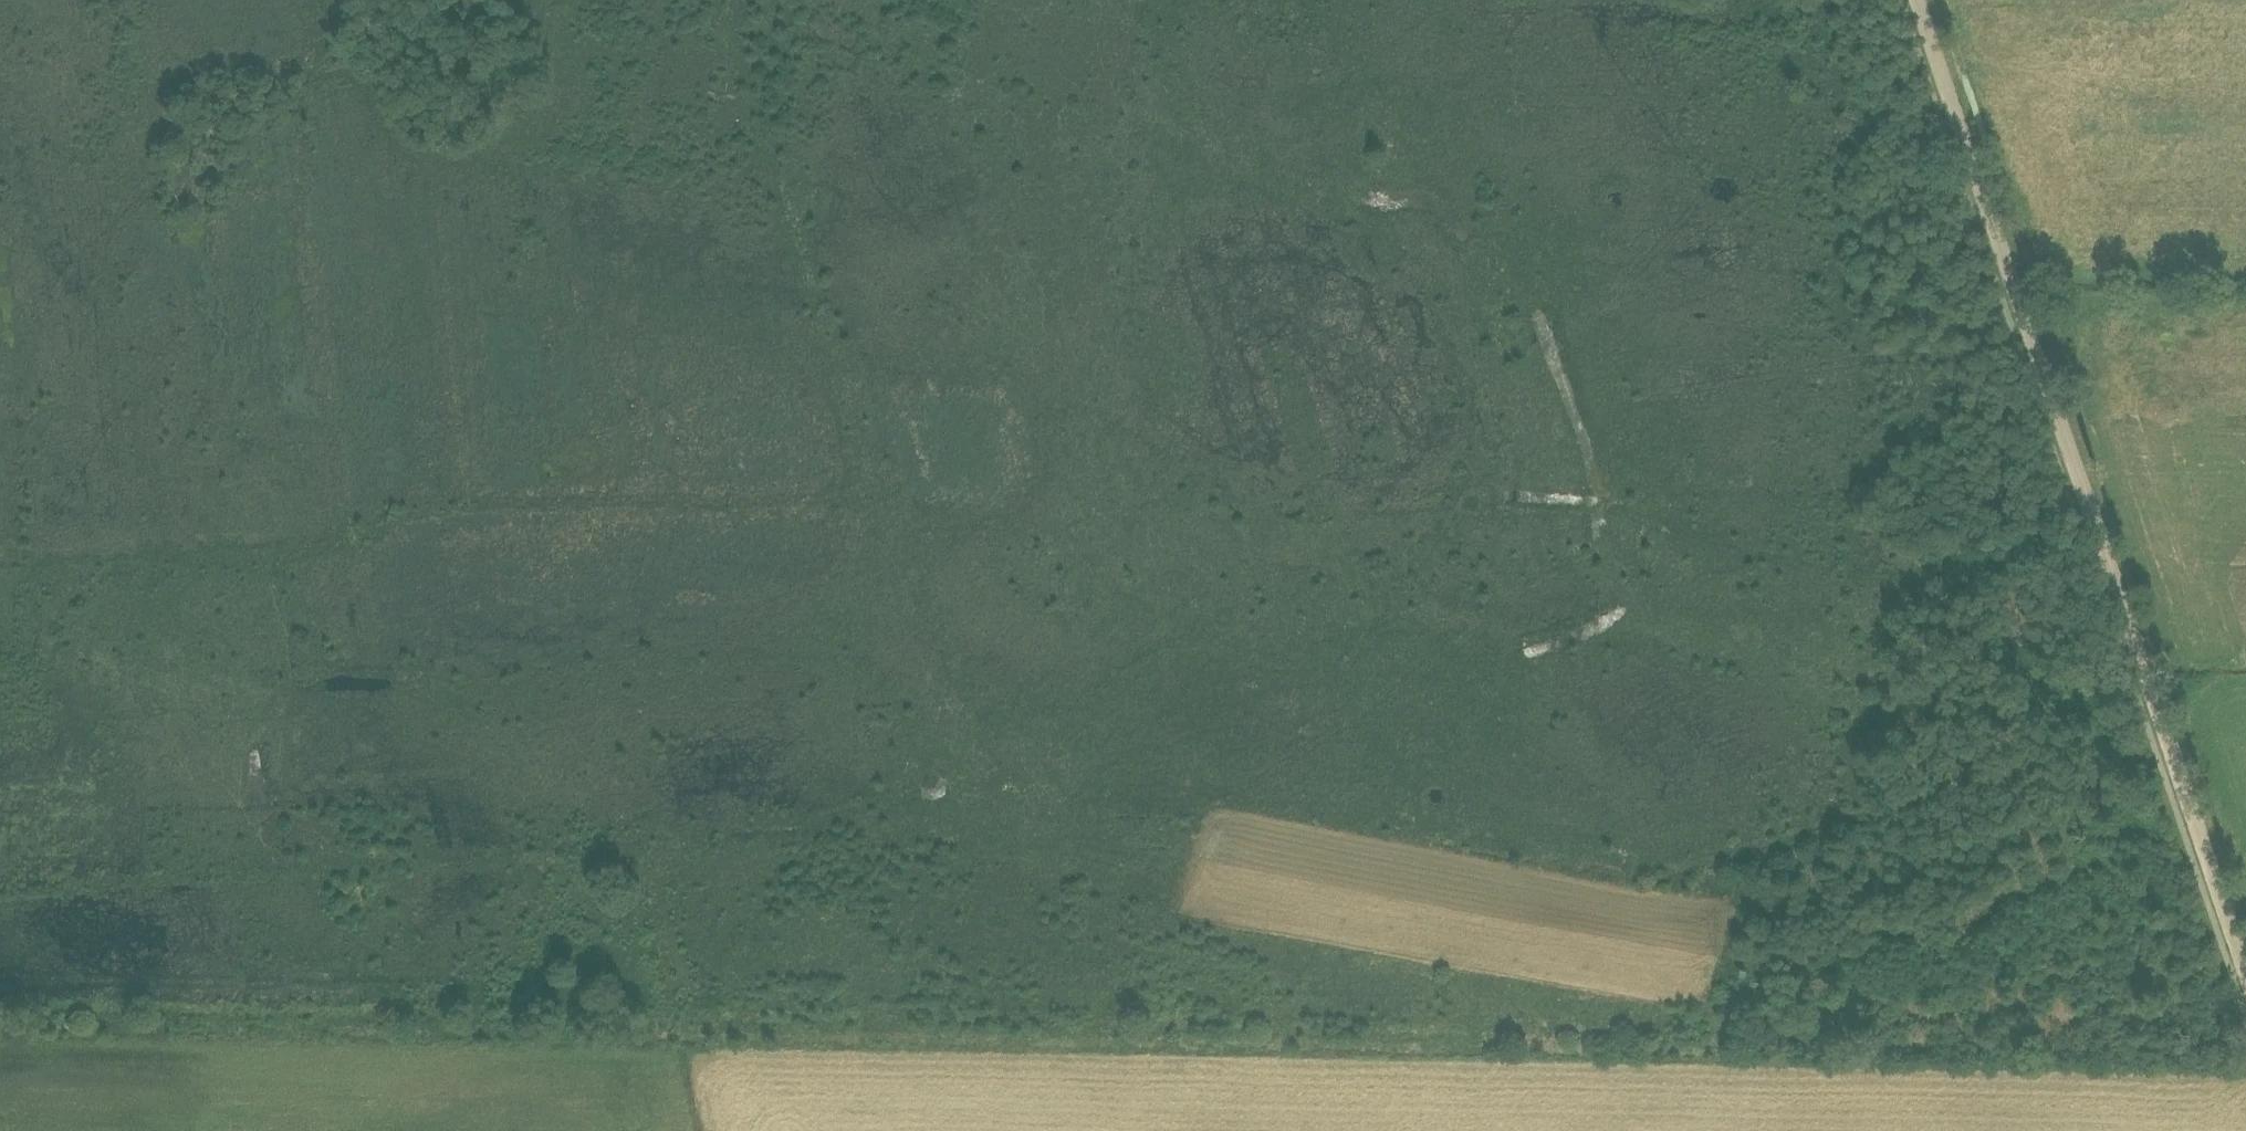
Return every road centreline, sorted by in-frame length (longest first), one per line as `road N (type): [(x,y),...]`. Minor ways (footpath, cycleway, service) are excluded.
road 1 (track): [(1916,0),(2245,972)]

